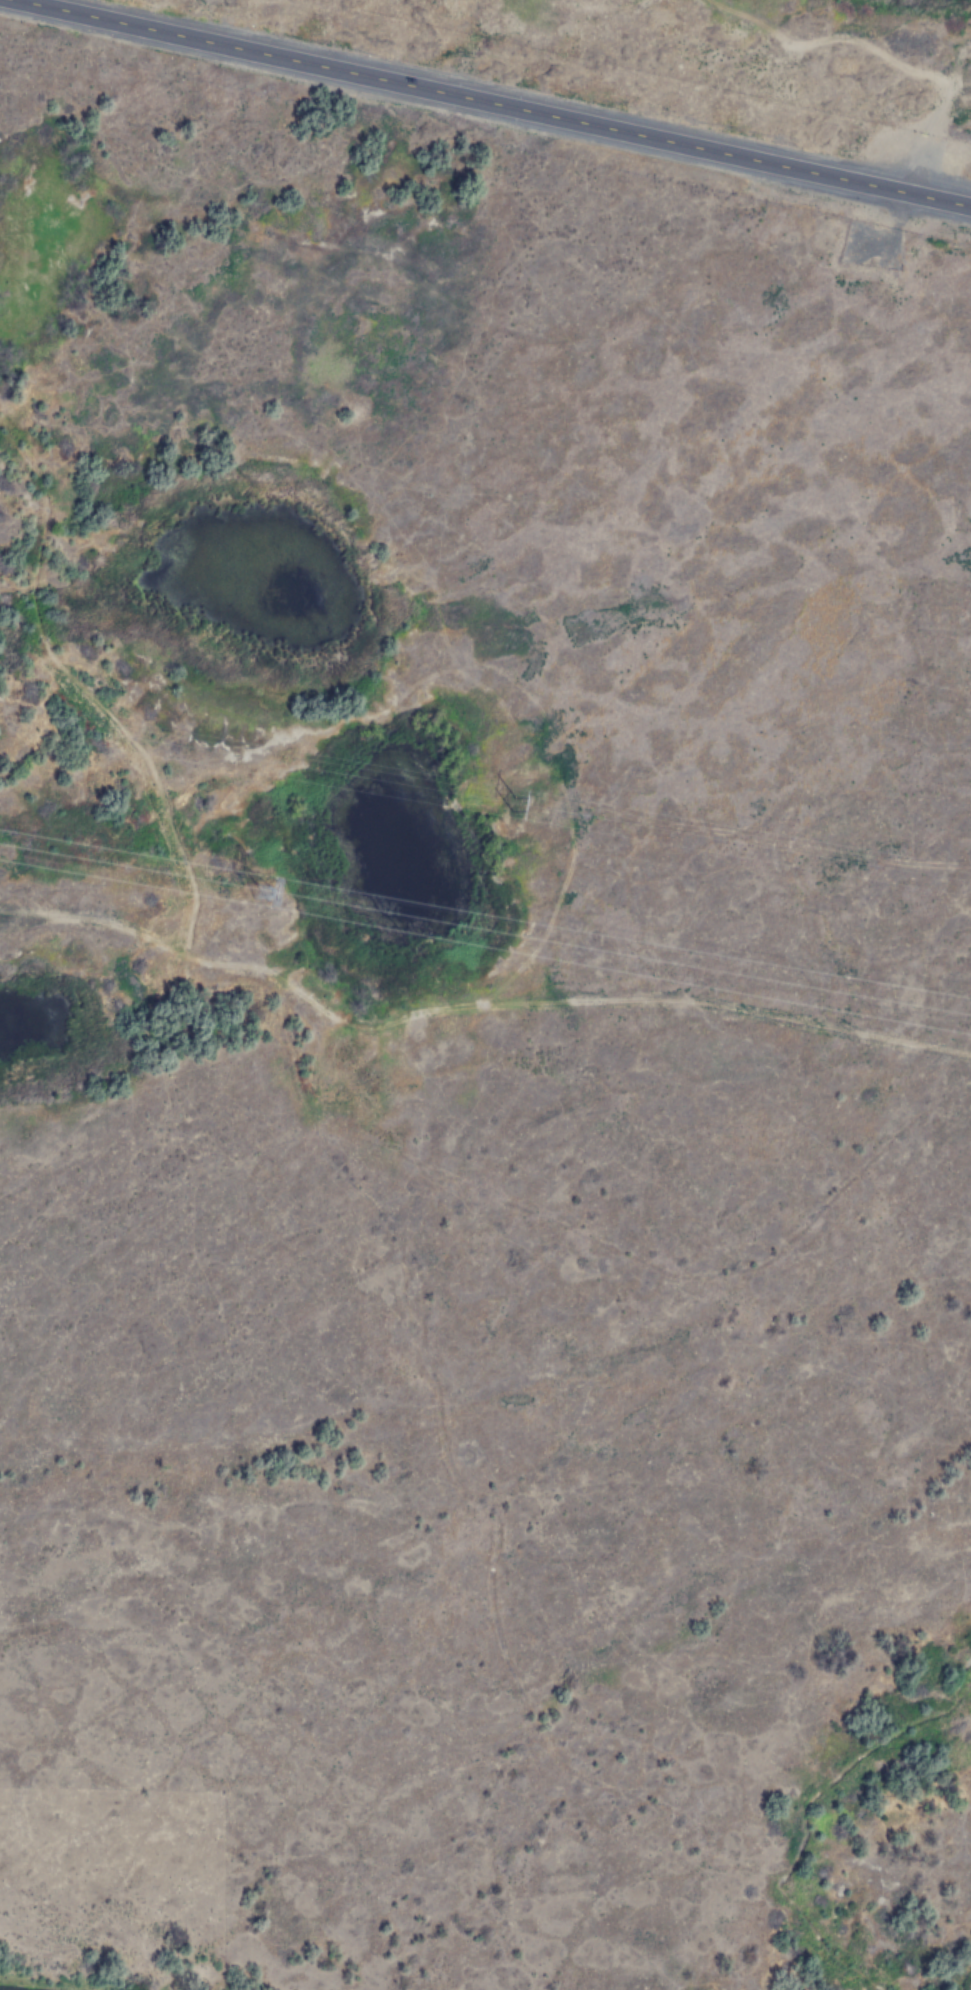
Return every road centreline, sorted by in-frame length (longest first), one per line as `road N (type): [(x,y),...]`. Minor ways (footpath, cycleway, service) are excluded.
road 1 (trunk): [(0,0),(970,215)]

